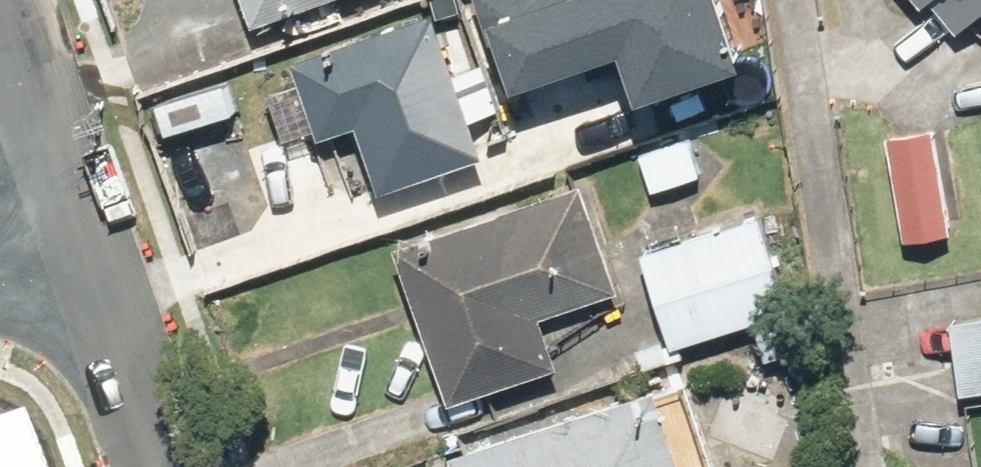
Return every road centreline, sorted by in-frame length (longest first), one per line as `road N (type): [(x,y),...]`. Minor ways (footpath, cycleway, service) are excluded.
road 1 (residential): [(78,238),(1,0)]
road 2 (residential): [(161,466),(78,238)]

